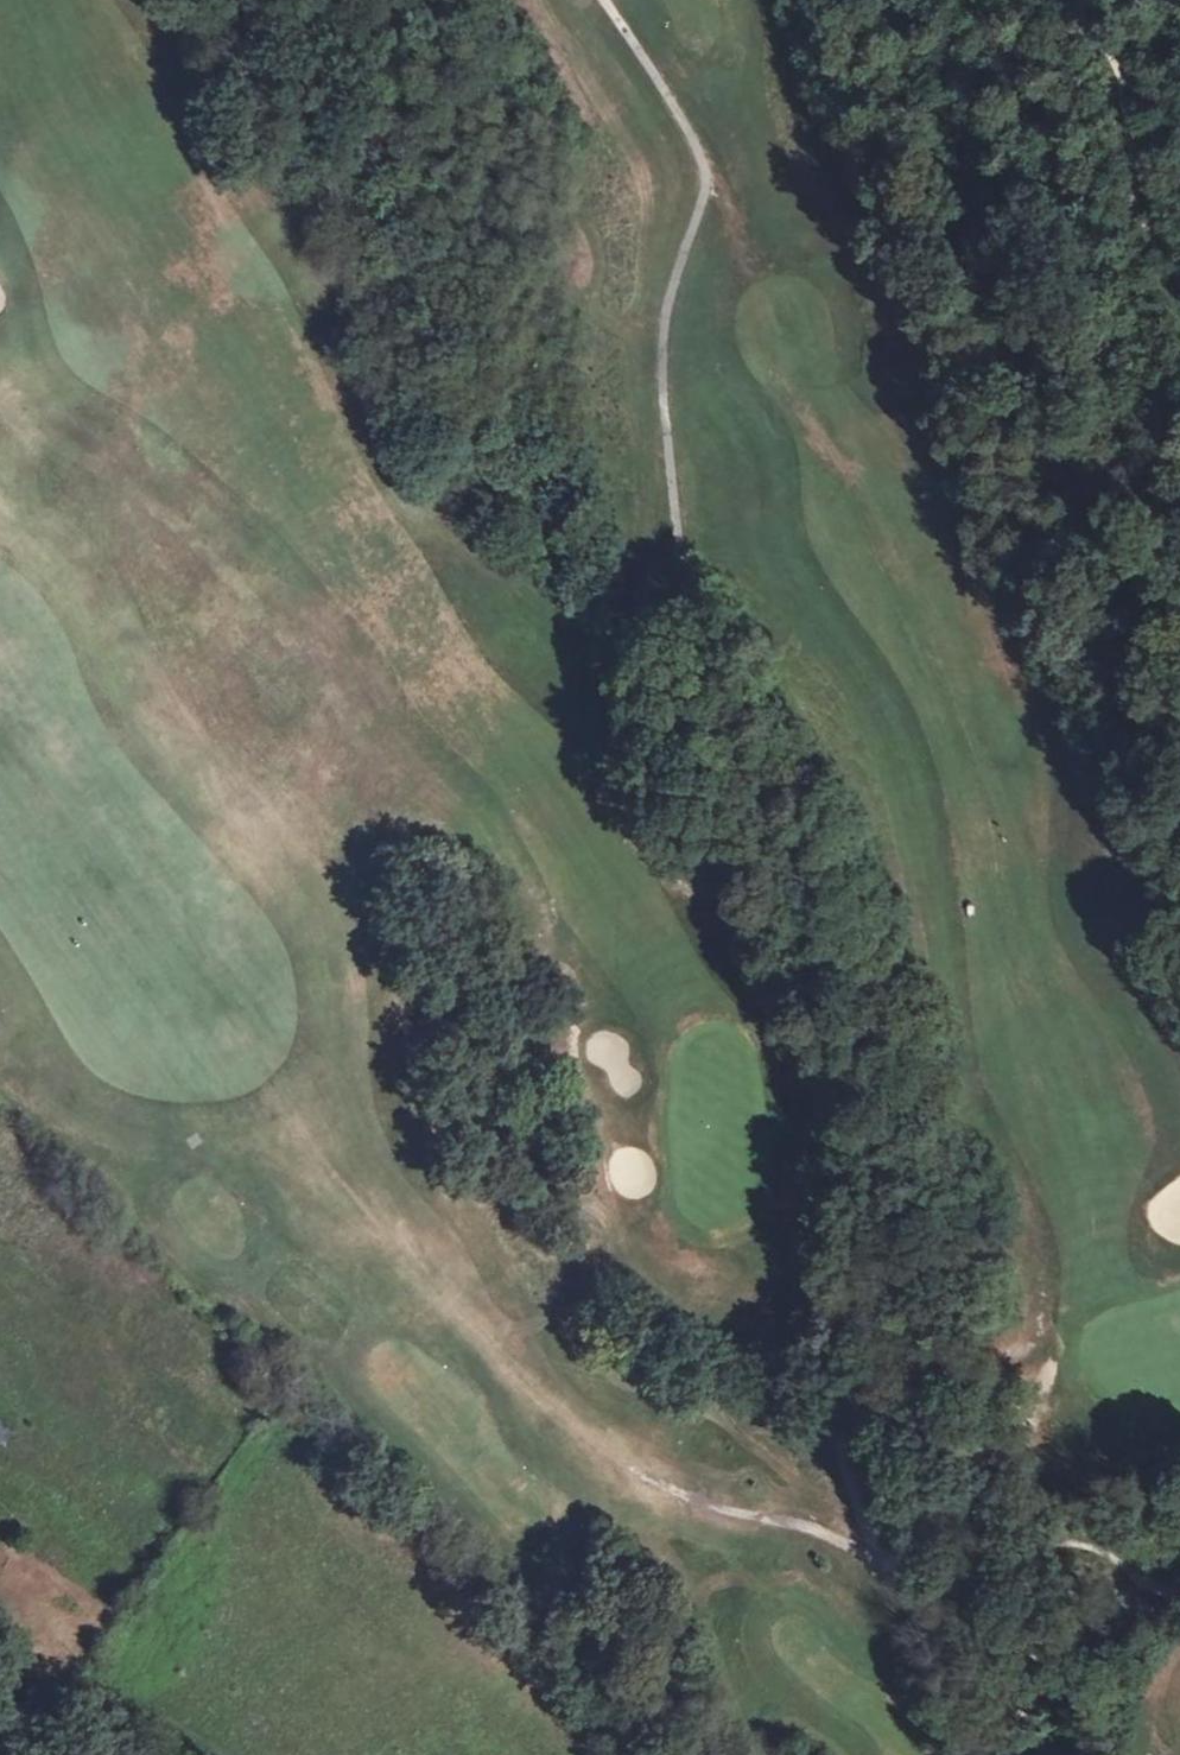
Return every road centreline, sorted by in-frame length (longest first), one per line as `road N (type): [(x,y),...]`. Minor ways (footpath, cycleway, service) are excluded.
road 1 (track): [(1179,1588),(1102,1573),(1058,1575),(1024,1619),(991,1754)]
road 2 (track): [(1082,0),(1118,71),(1149,200),(1179,270)]

